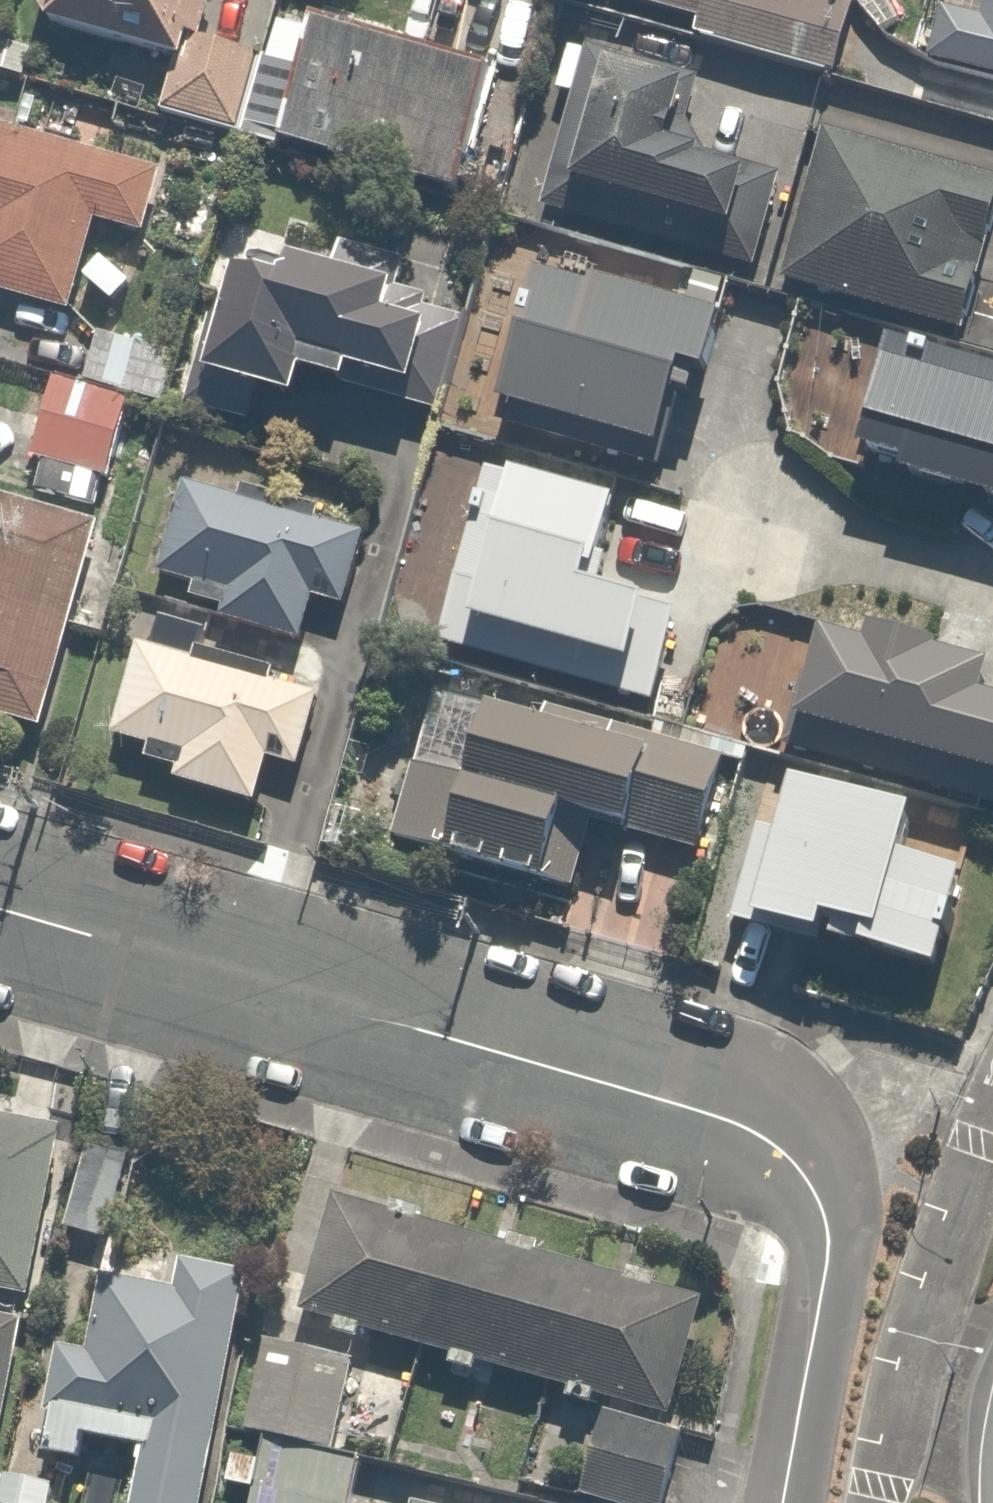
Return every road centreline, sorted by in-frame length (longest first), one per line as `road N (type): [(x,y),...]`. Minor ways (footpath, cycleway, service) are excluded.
road 1 (residential): [(792,1157),(721,1117),(0,913)]
road 2 (residential): [(792,1157),(812,1183),(829,1239),(785,1502)]

